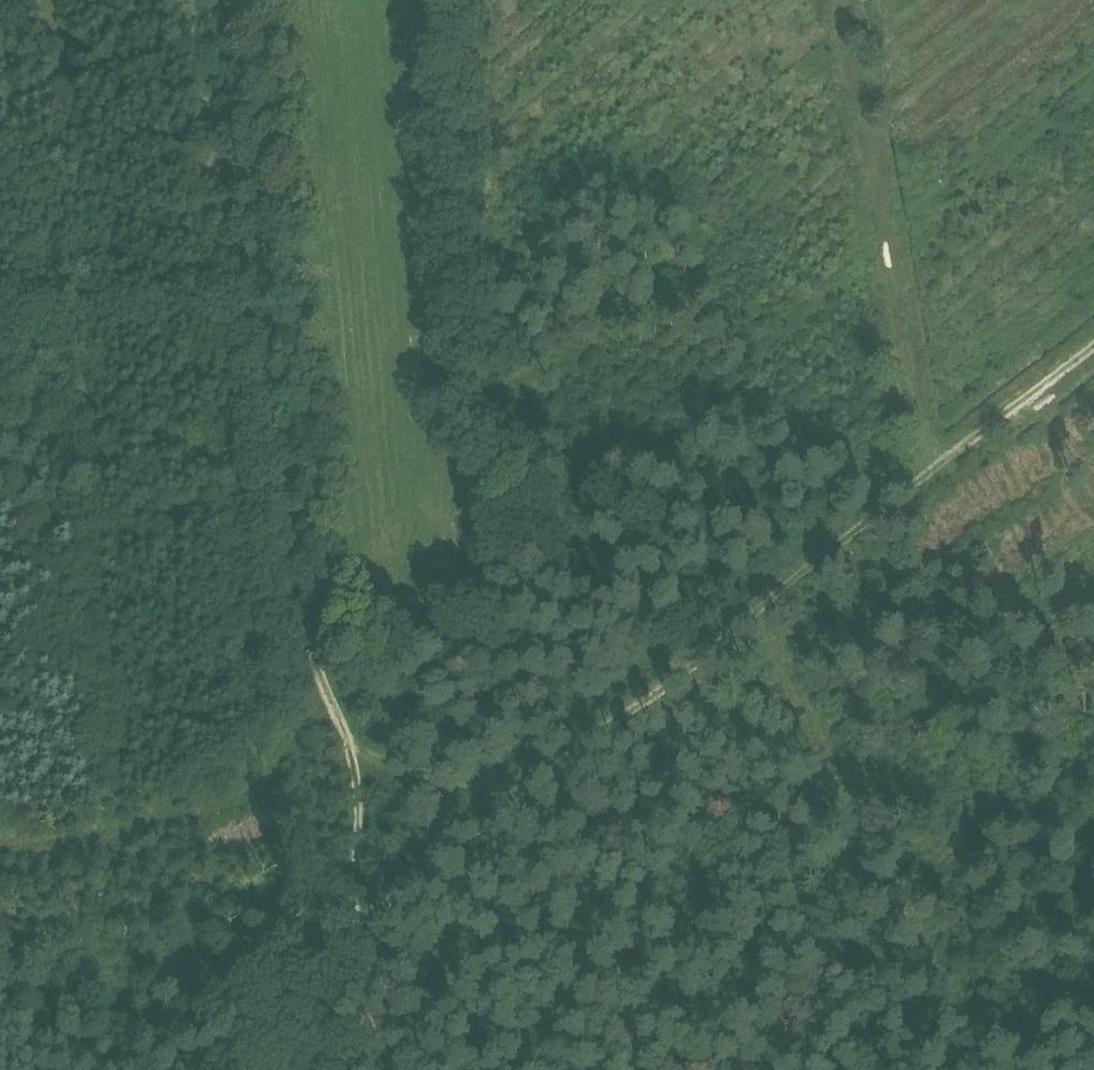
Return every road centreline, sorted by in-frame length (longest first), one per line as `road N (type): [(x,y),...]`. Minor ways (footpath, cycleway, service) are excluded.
road 1 (track): [(1093,356),(940,467),(845,0)]
road 2 (track): [(0,840),(234,799),(271,769),(324,685)]
road 3 (track): [(0,325),(264,301)]

